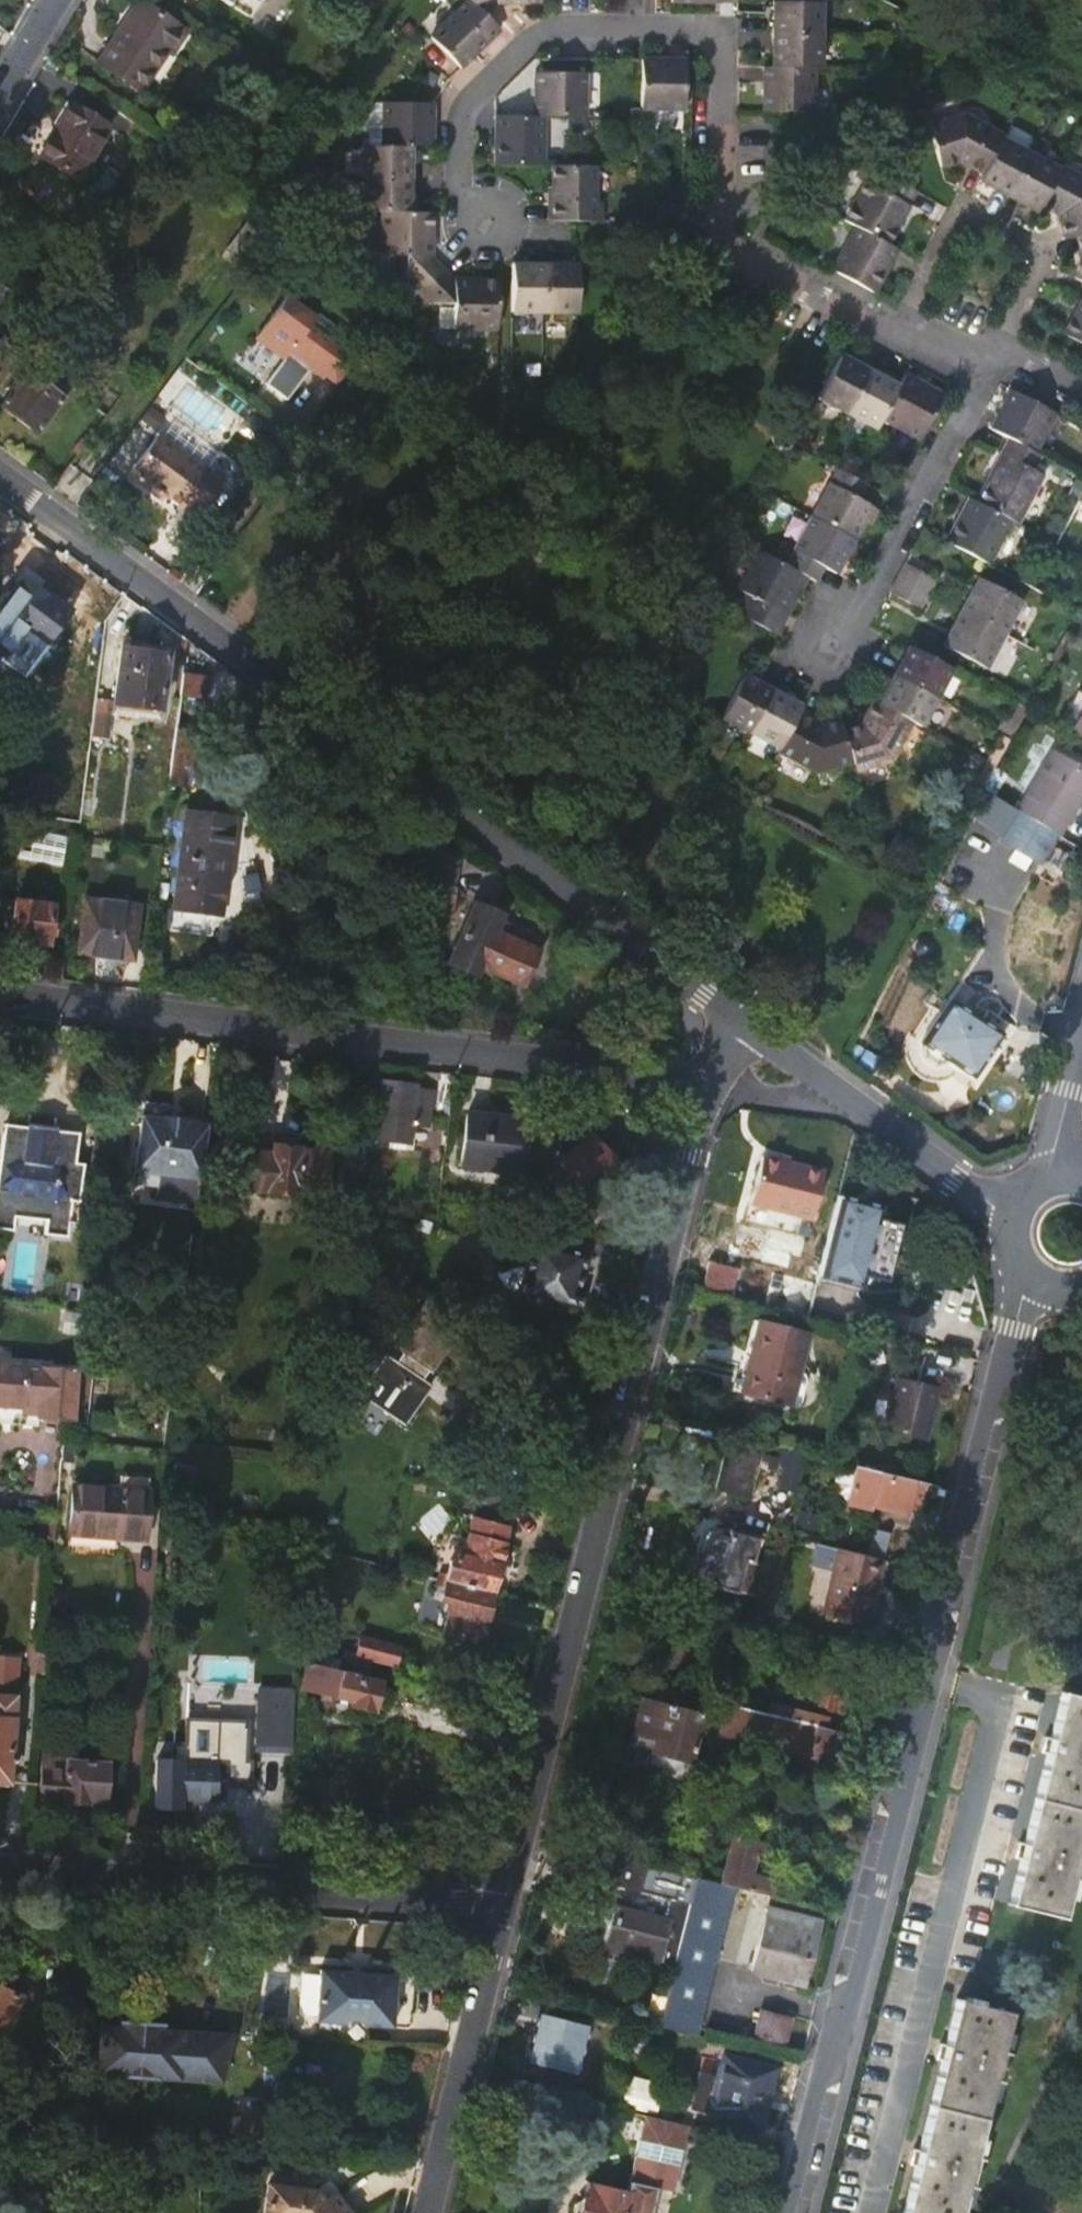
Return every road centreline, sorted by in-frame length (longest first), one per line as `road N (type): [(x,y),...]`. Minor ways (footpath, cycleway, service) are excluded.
road 1 (residential): [(797,2212),(1029,1271)]
road 2 (residential): [(727,1012),(0,474)]
road 3 (residential): [(481,226),(454,182),(455,110),(517,49),(571,34),(712,37),(712,208),(726,236),(979,368)]
road 4 (residential): [(504,1907),(710,1082)]
road 5 (residential): [(0,994),(710,1082)]
road 6 (residential): [(504,1907),(0,1866)]
road 7 (residential): [(426,2212),(504,1907)]
road 8 (residential): [(827,636),(865,585),(979,368)]
road 9 (residential): [(1013,1217),(843,1095)]
road 10 (residential): [(959,226),(1018,255),(1025,271),(990,346)]
road 11 (residential): [(843,1095),(727,1012)]
road 12 (residential): [(710,1082),(843,1095)]

